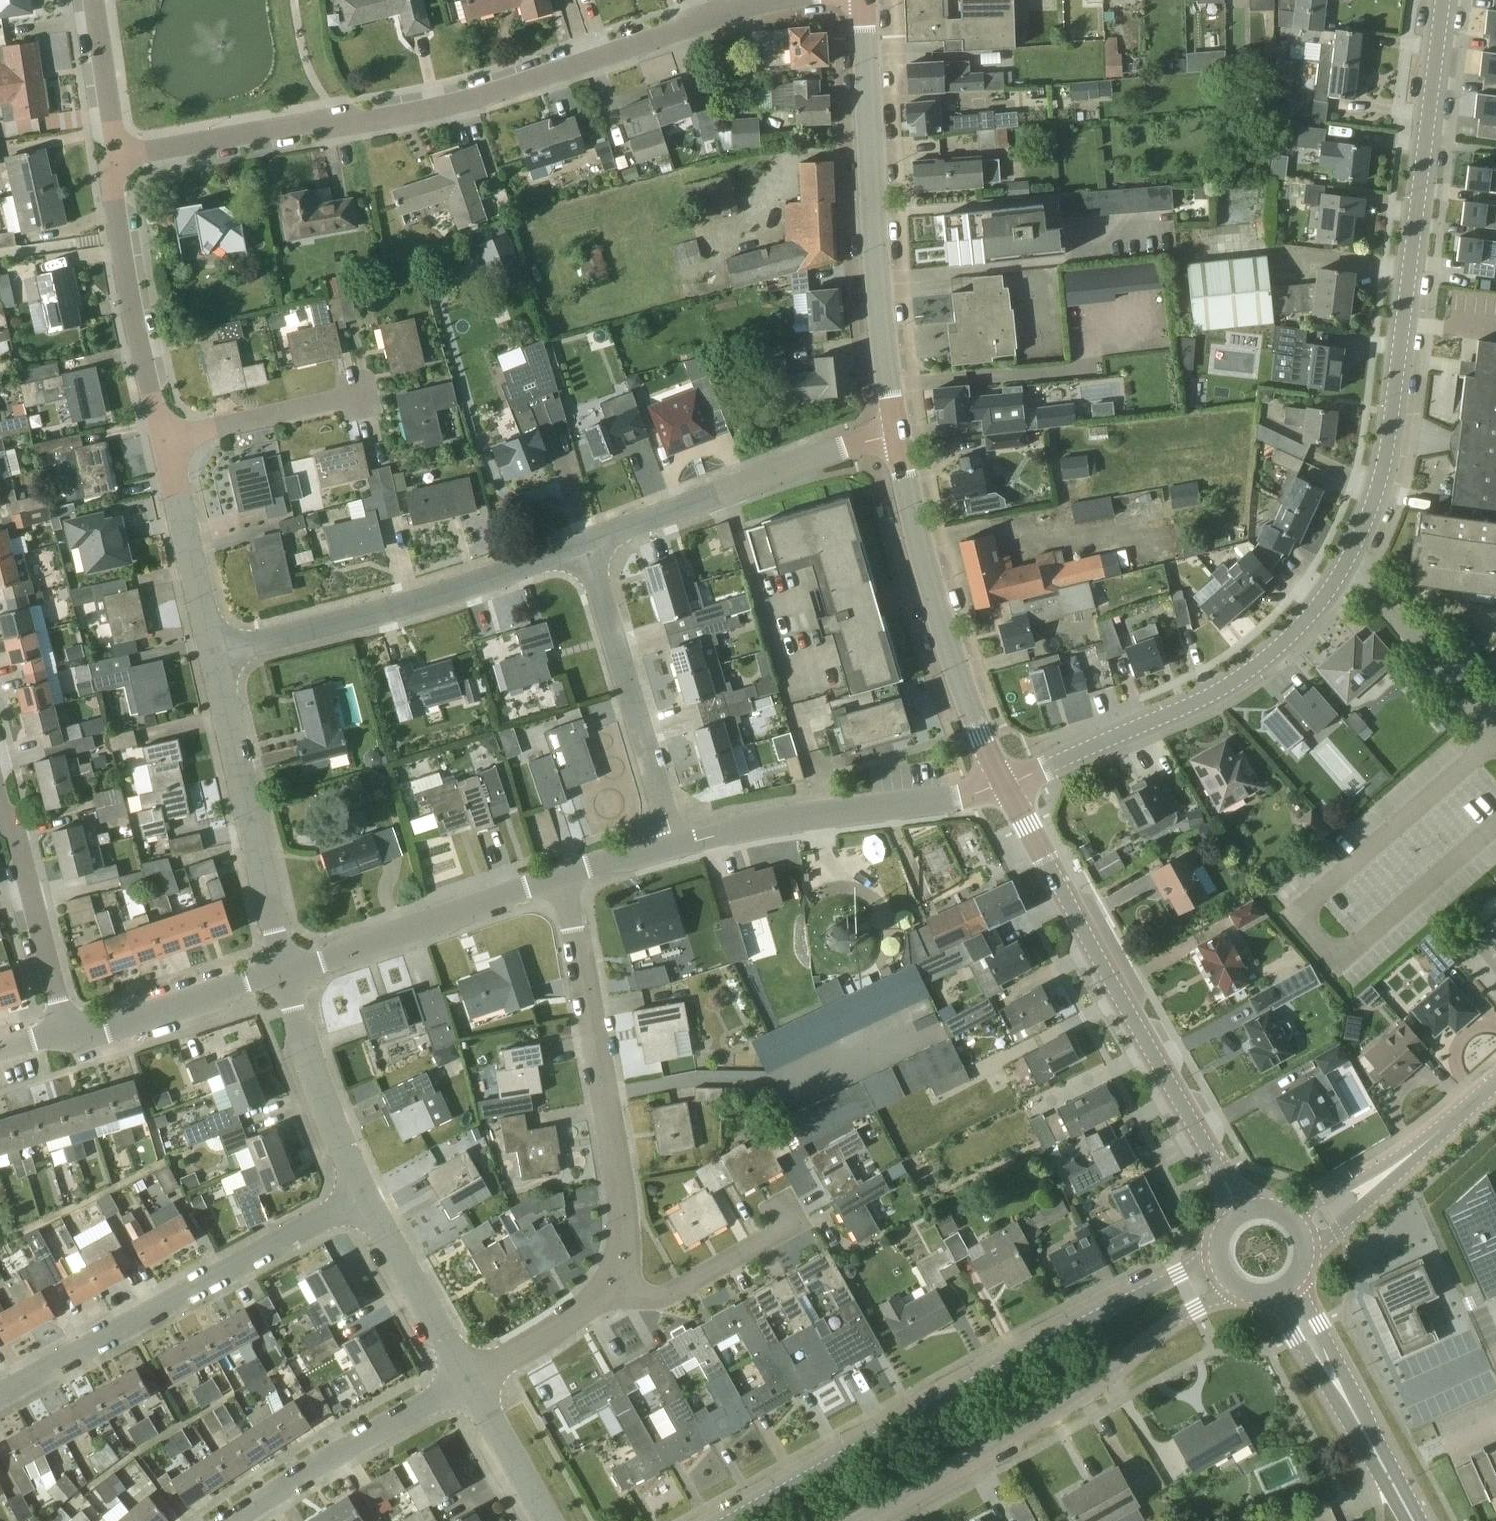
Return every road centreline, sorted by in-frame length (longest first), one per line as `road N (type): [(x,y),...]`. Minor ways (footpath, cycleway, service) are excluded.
road 1 (unclassified): [(1003,786),(1223,693),(1290,638),(1345,567),(1382,475),(1442,0)]
road 2 (residential): [(116,155),(426,108),(521,85),(745,3),(775,0)]
road 3 (residential): [(476,1383),(596,1303),(622,1265),(626,1224),(565,877)]
road 4 (unclassified): [(1219,1257),(725,1520)]
road 5 (tertiary): [(1242,1214),(1003,786)]
road 6 (unclassified): [(858,1520),(1068,1401),(1164,1326),(1236,1289)]
road 7 (tertiary): [(896,436),(862,0)]
road 8 (unclassified): [(0,1392),(366,1190)]
road 9 (residential): [(212,652),(375,613),(586,543)]
road 10 (tertiary): [(1003,786),(926,576),(896,436)]
road 11 (residential): [(285,977),(212,652)]
road 12 (residential): [(675,839),(1003,786)]
road 13 (unclassified): [(586,543),(896,436)]
road 14 (unclassified): [(675,839),(586,543)]
road 15 (residential): [(285,977),(565,877)]
road 16 (residential): [(163,435),(132,313),(112,190),(116,155)]
road 17 (unclassified): [(243,1520),(476,1383)]
road 18 (tertiary): [(1413,1520),(1285,1292)]
road 19 (residential): [(68,1035),(0,802)]
road 20 (tertiary): [(1304,1234),(1405,1164),(1495,1087)]
road 21 (unclassified): [(366,1190),(285,977)]
road 22 (unclassified): [(68,1035),(285,977)]
road 23 (residential): [(212,652),(163,435)]
road 24 (unclassified): [(476,1383),(366,1190)]
road 25 (residential): [(163,435),(333,398)]
road 26 (residential): [(116,155),(93,0)]
road 27 (unclassified): [(549,1520),(476,1383)]

